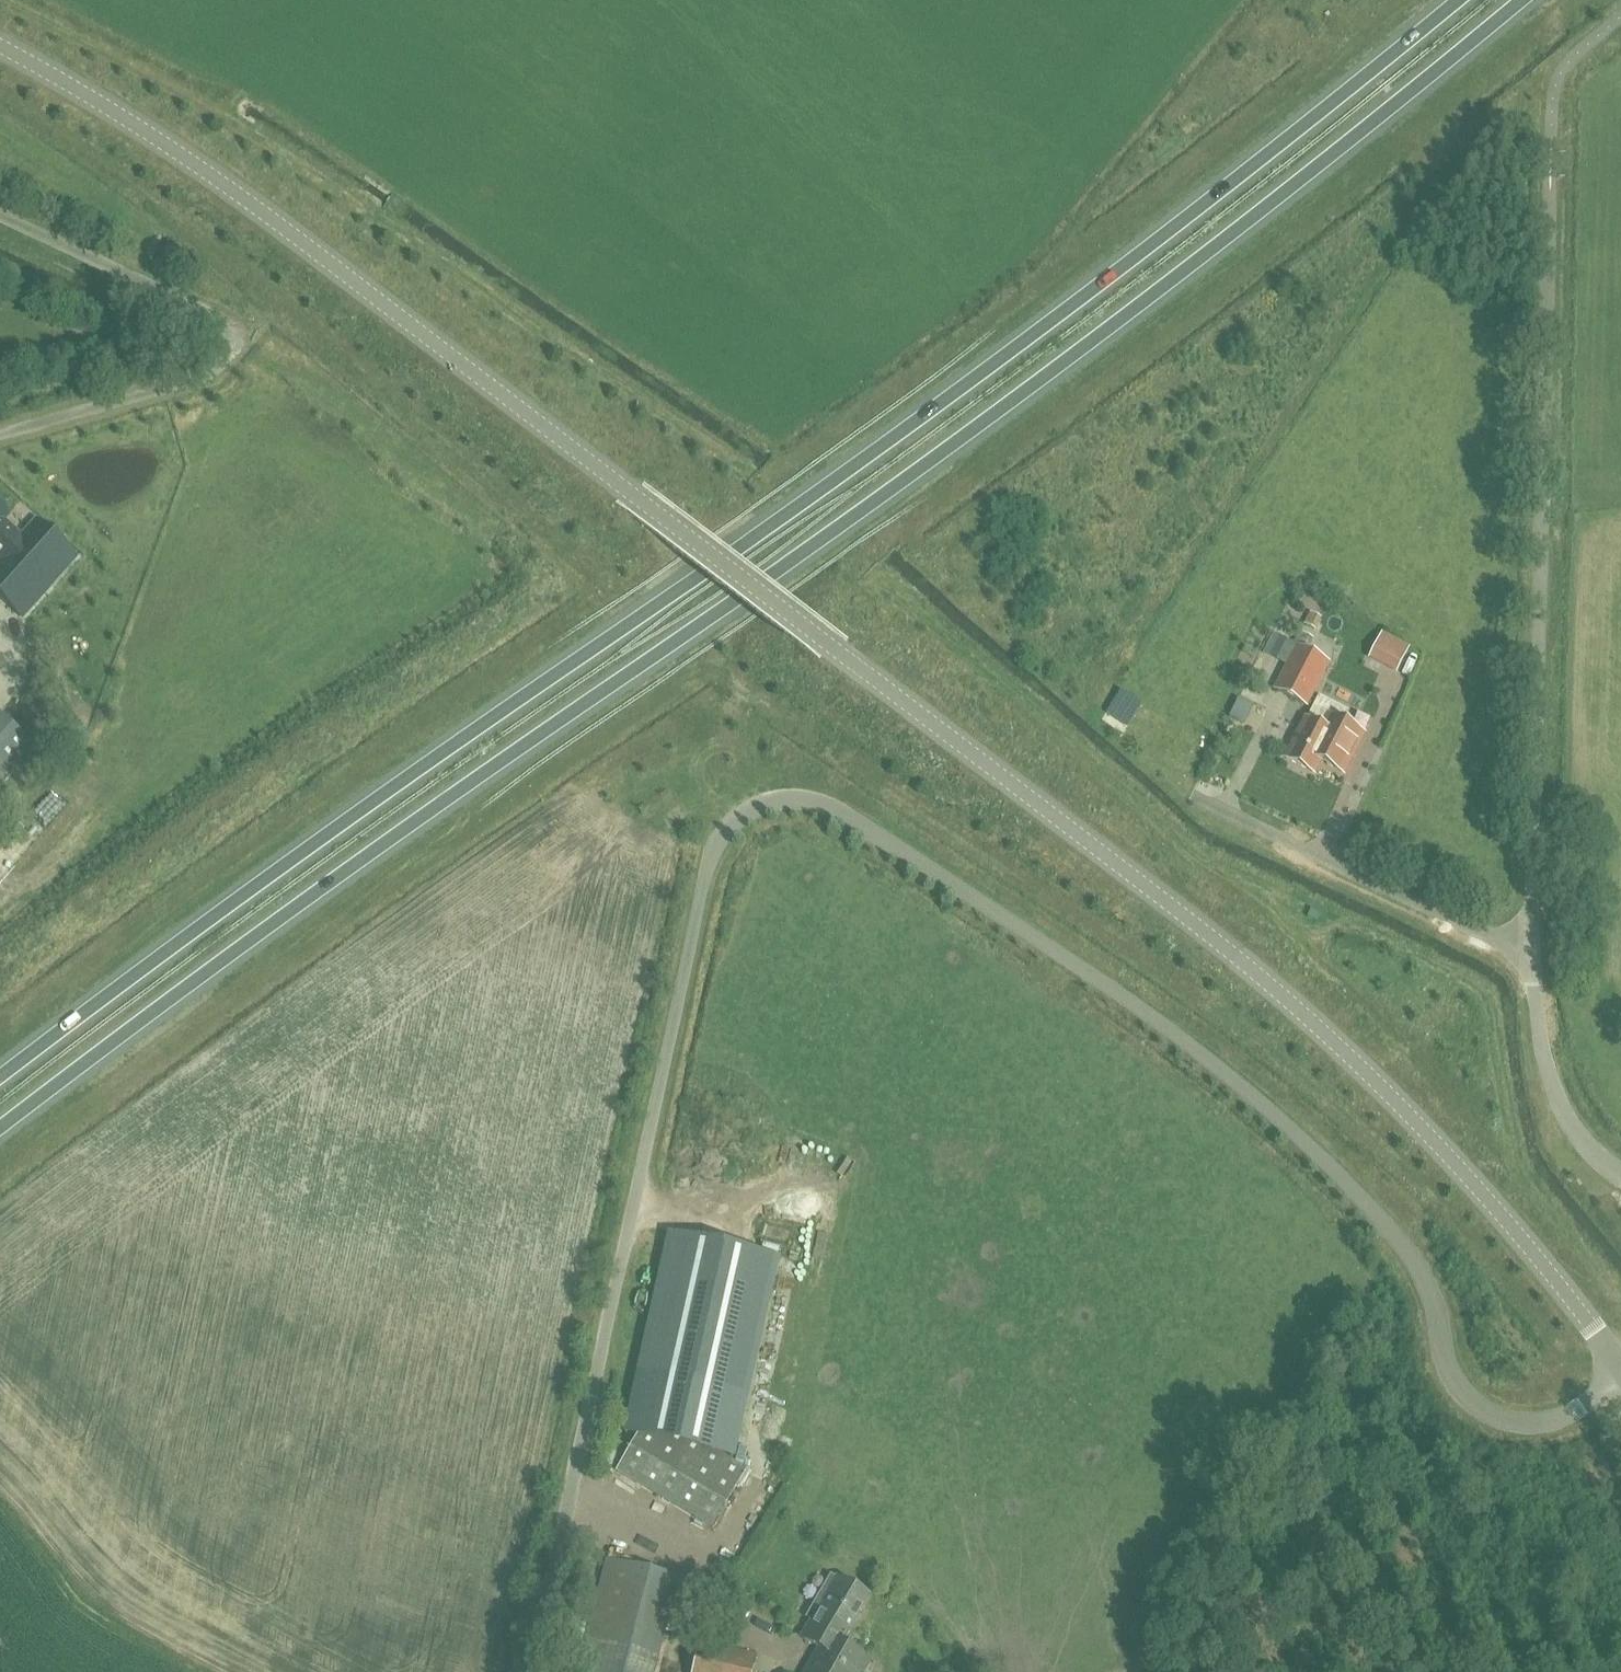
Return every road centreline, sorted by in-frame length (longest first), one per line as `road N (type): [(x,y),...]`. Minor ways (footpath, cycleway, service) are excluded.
road 1 (unclassified): [(0,44),(209,171),(336,262),(1198,924),(1353,1057),(1467,1175),(1620,1364)]
road 2 (unclassified): [(540,1671),(717,843),(765,804),(813,804),(836,813),(1096,973),(1230,1077),(1405,1243),(1442,1319),(1452,1378),(1475,1407),(1508,1424),(1551,1421),(1577,1413),(1620,1377)]
road 3 (trunk): [(0,1133),(144,1020),(667,654),(955,441),(1212,249),(1522,0)]
road 4 (trunk): [(1449,0),(1174,227),(330,830),(0,1080)]
road 5 (unclassified): [(1538,953),(1552,98),(1568,60)]
road 6 (unclassified): [(0,217),(221,324),(227,345),(206,378),(0,439)]
road 7 (unclassified): [(1538,953),(1203,806)]
road 8 (unclassified): [(1620,1170),(1568,1124),(1538,953)]

